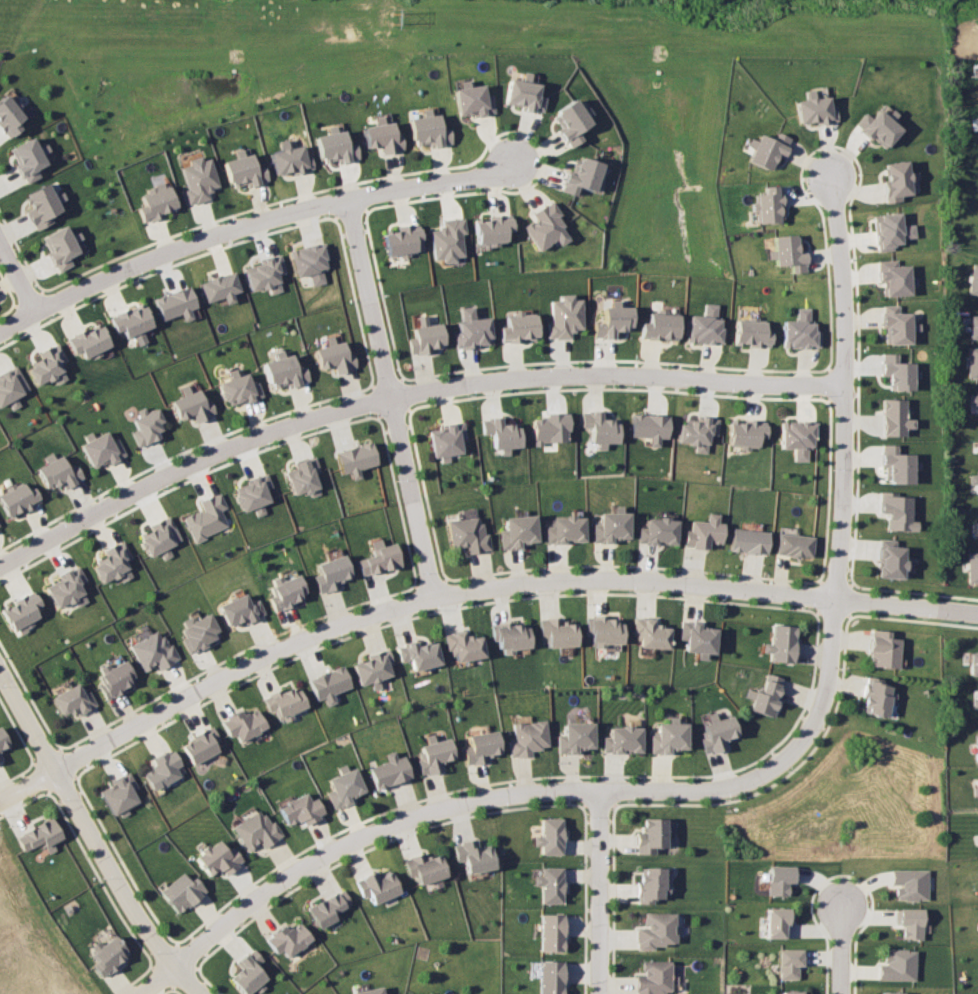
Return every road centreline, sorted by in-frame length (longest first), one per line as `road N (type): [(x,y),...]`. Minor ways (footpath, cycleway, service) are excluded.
road 1 (residential): [(943,611),(620,580),(434,597),(312,634),(238,668),(0,802)]
road 2 (residential): [(845,386),(552,377),(390,397),(241,442),(0,567)]
road 3 (residential): [(127,993),(294,872),(385,828),(509,795),(735,786),(783,760)]
road 4 (residential): [(830,176),(846,318),(844,528),(829,682),(803,741),(783,760)]
road 5 (residential): [(350,199),(434,597)]
road 6 (residential): [(512,161),(484,175),(270,218),(128,268)]
road 7 (residential): [(0,672),(141,923),(201,993)]
road 8 (residential): [(601,790),(597,993)]
road 9 (residential): [(128,268),(0,330)]

